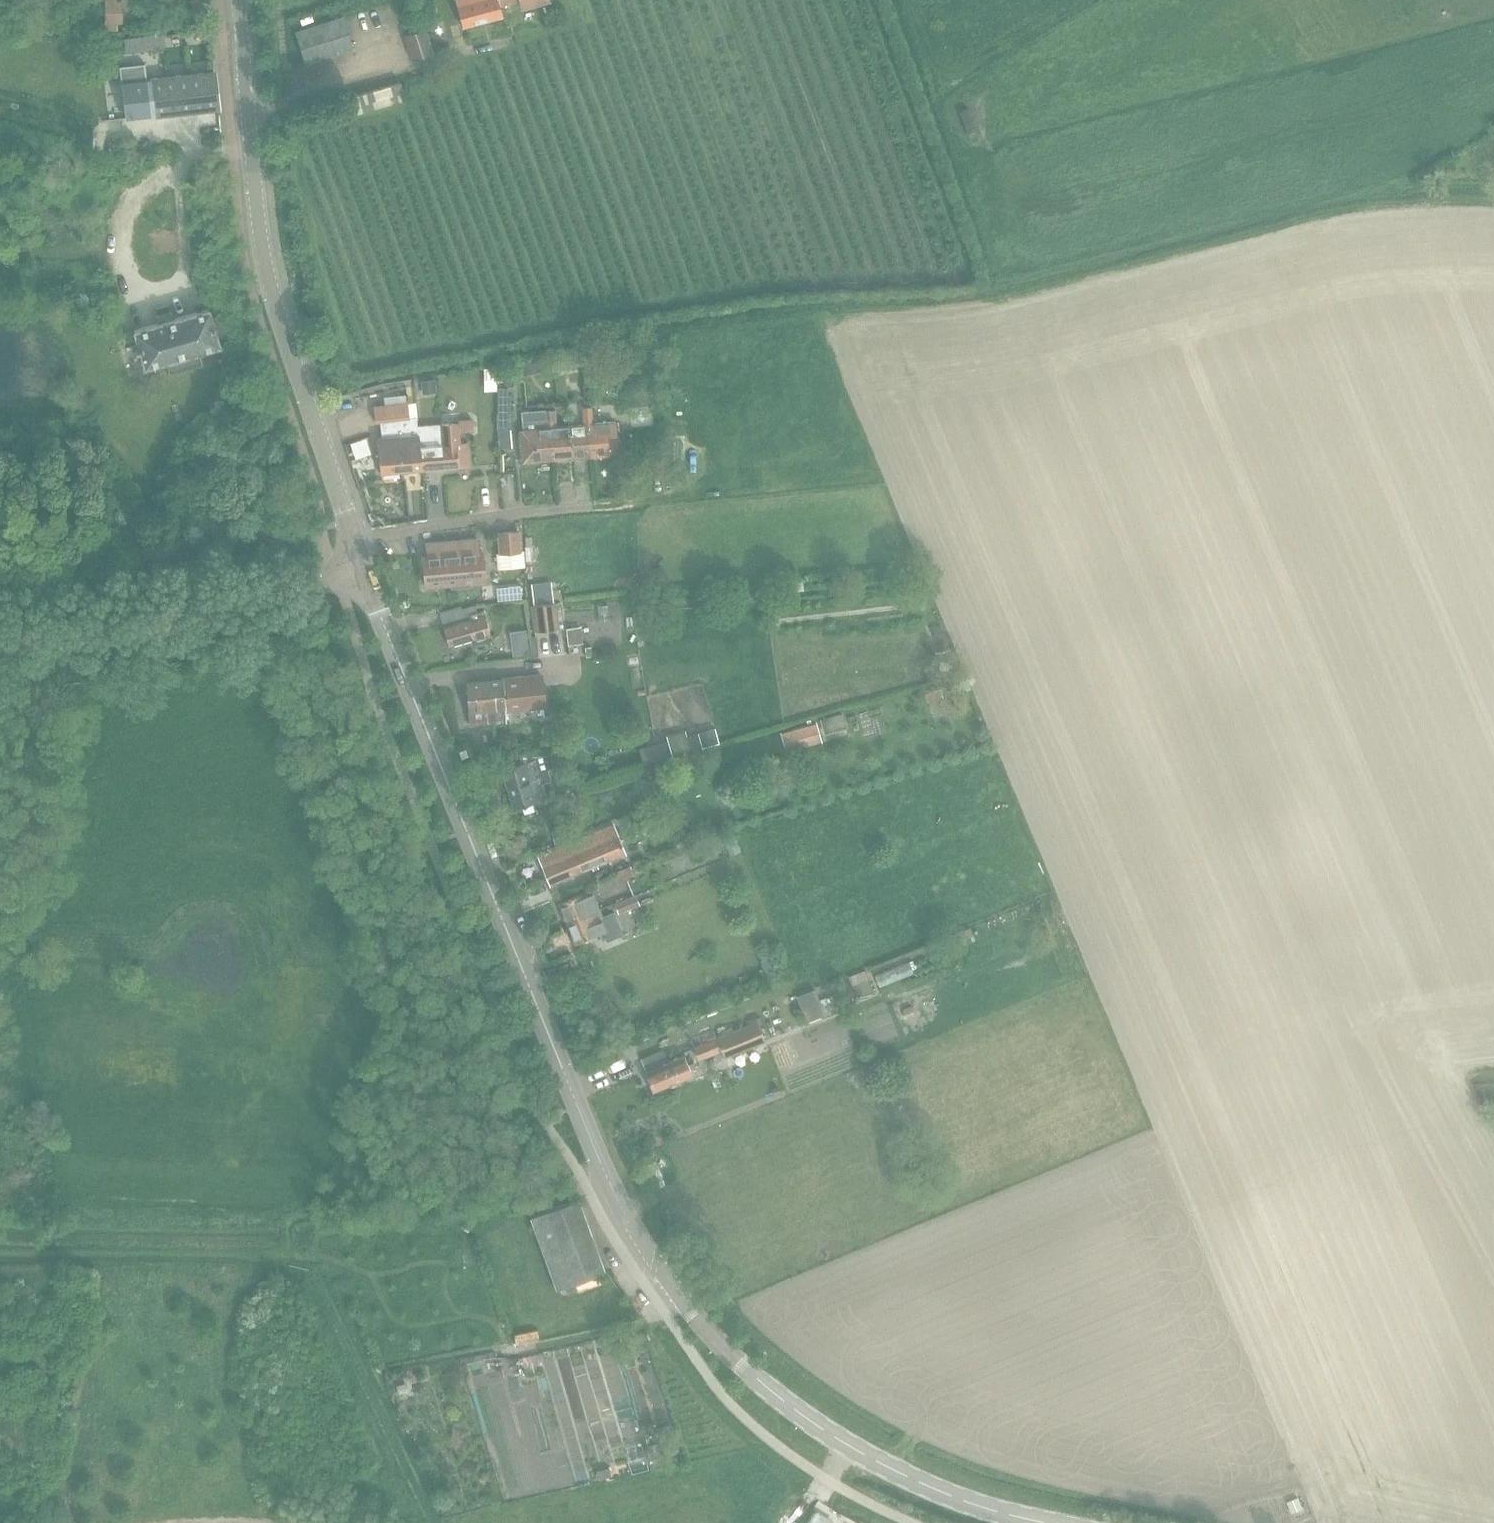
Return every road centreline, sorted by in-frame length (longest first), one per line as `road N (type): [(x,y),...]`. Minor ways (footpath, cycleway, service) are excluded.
road 1 (secondary): [(1050,1522),(967,1502),(805,1420),(691,1316),(602,1169),(365,567)]
road 2 (secondary): [(354,539),(267,274),(239,0)]
road 3 (residential): [(354,539),(593,504)]
road 4 (tertiary): [(365,567),(164,623)]
road 5 (tertiary): [(0,642),(164,623)]

